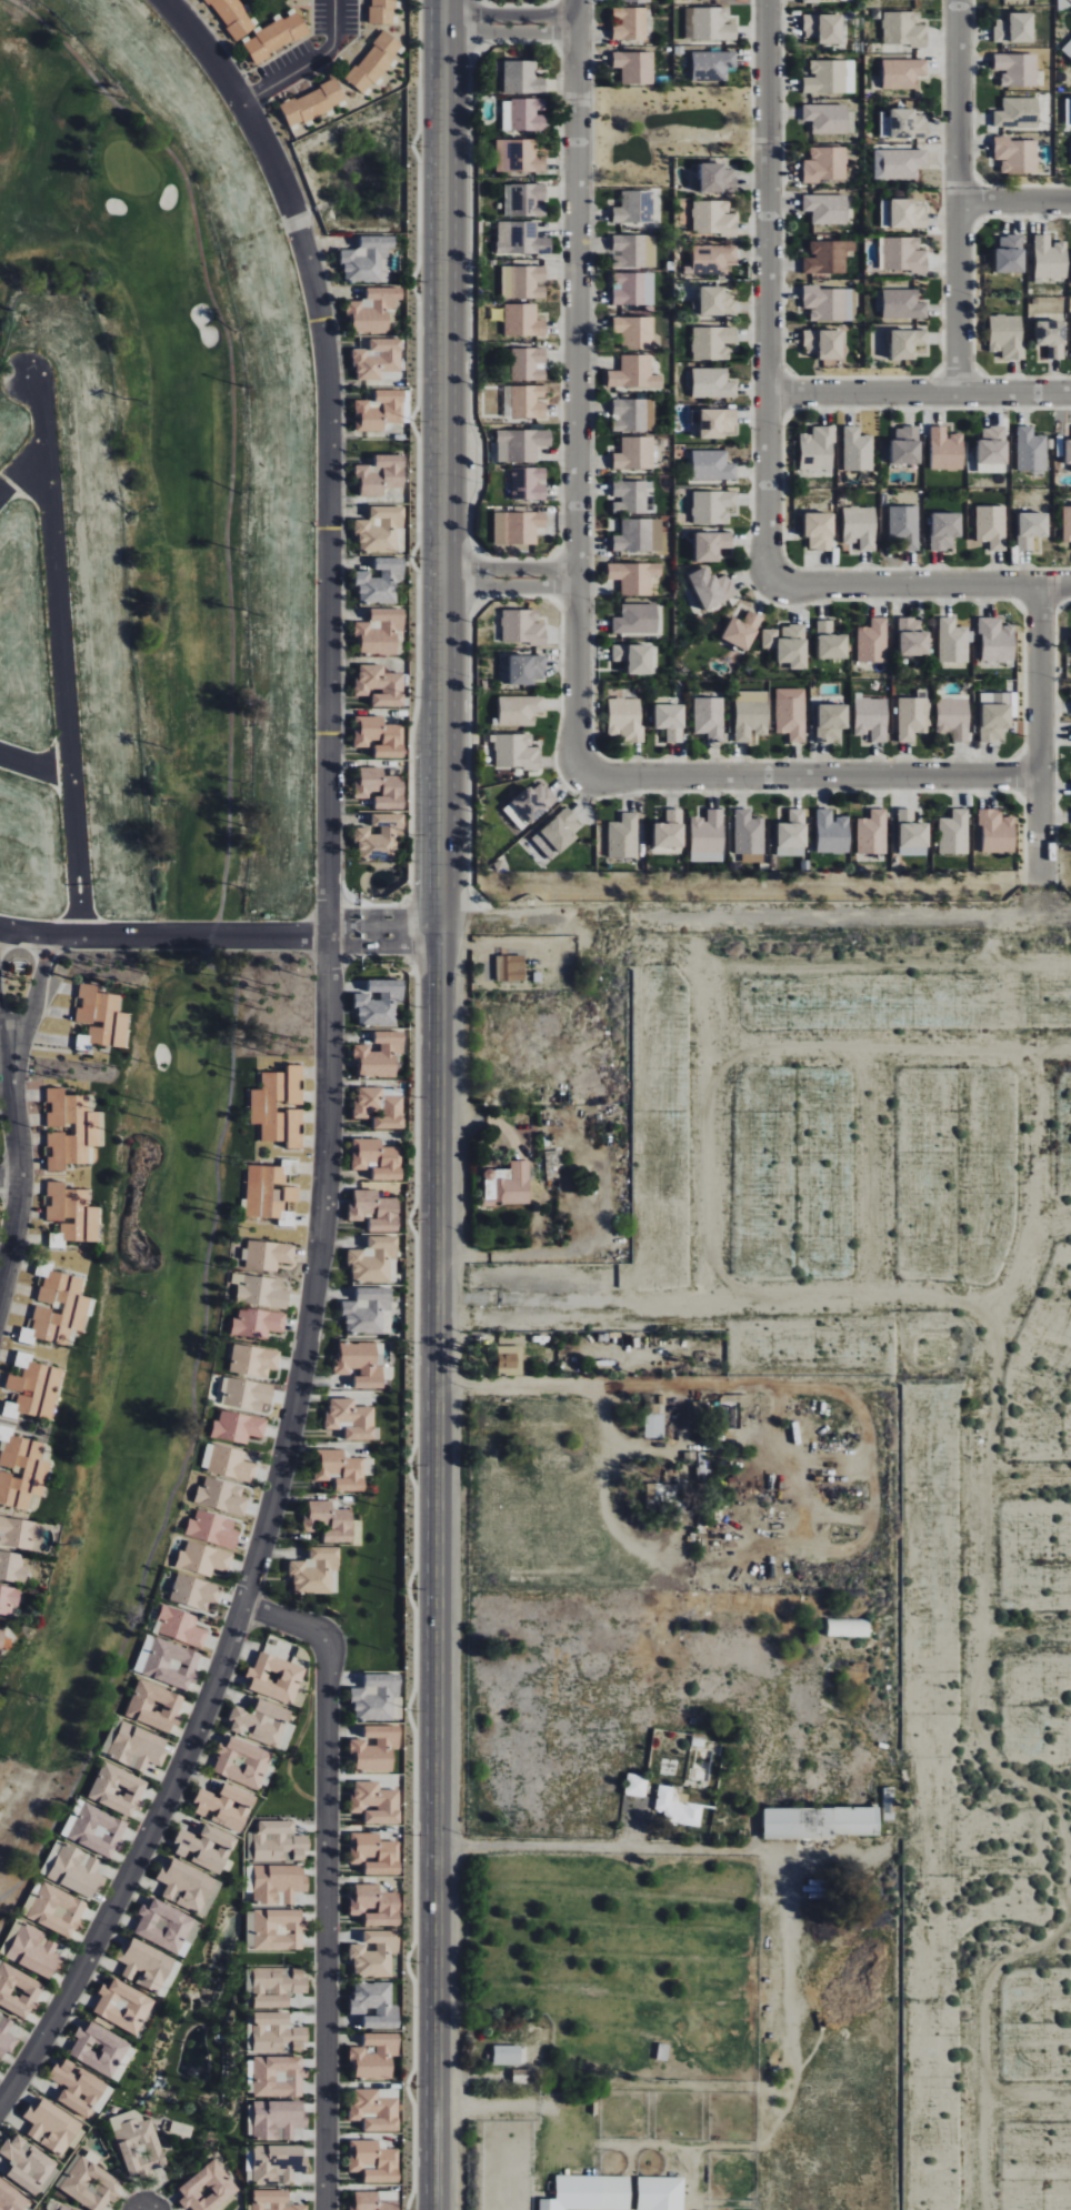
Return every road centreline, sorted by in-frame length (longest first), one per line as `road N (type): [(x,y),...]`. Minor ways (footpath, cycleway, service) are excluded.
road 1 (secondary): [(444,0),(434,2209)]
road 2 (residential): [(164,0),(243,104),(290,202),(316,290),(330,394),(328,1166),(306,1360),(229,1647)]
road 3 (residential): [(582,772),(577,0)]
road 4 (residential): [(244,1604),(318,1633),(330,1649),(327,2209)]
road 5 (residential): [(474,913),(1070,913)]
road 6 (residential): [(772,581),(768,0)]
road 7 (residential): [(82,937),(47,440),(43,410),(27,378)]
road 8 (residential): [(0,2107),(56,2018),(173,1782),(229,1647)]
road 9 (residential): [(582,772),(1041,776)]
road 10 (residential): [(959,393),(959,0)]
road 11 (residential): [(0,931),(329,937)]
road 12 (residential): [(1041,887),(1041,584)]
road 13 (residential): [(768,393),(1070,393)]
road 14 (residential): [(1070,584),(772,581)]
road 15 (residential): [(12,1076),(20,1197),(0,1287)]
road 16 (residential): [(335,0),(329,52),(243,104)]
road 17 (residential): [(12,1076),(53,936)]
road 18 (residential): [(443,587),(578,587)]
road 19 (residential): [(578,570),(443,570)]
road 20 (residential): [(577,16),(444,16)]
road 21 (residential): [(444,33),(577,33)]

